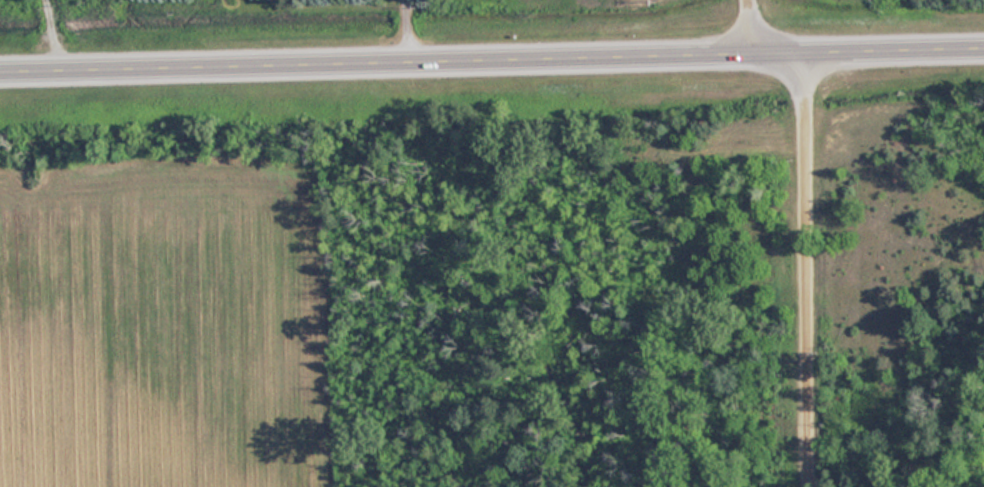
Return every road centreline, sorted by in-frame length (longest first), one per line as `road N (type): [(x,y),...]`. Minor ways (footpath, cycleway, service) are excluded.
road 1 (primary): [(983,45),(0,73)]
road 2 (residential): [(810,486),(802,71),(751,28),(747,0)]

